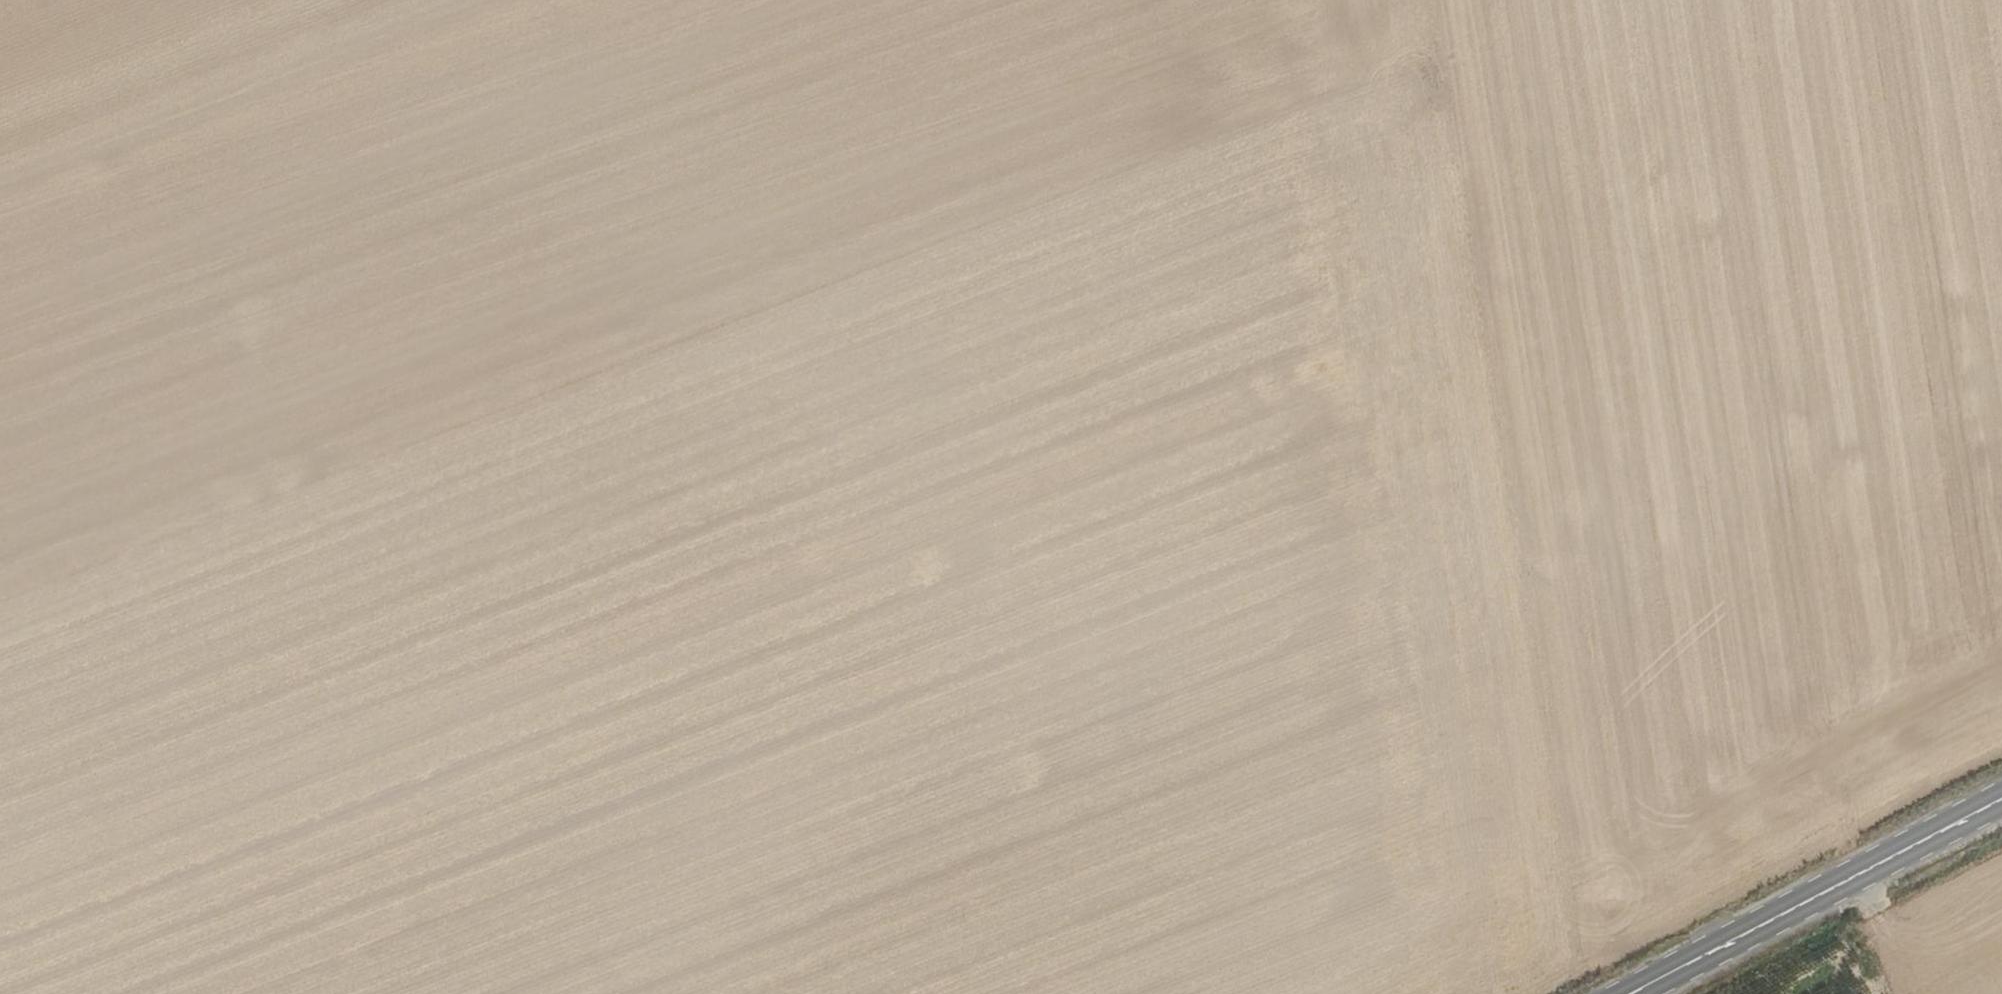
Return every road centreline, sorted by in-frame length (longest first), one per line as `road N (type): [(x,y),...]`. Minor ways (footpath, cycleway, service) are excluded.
road 1 (tertiary): [(2001,801),(1639,993)]

